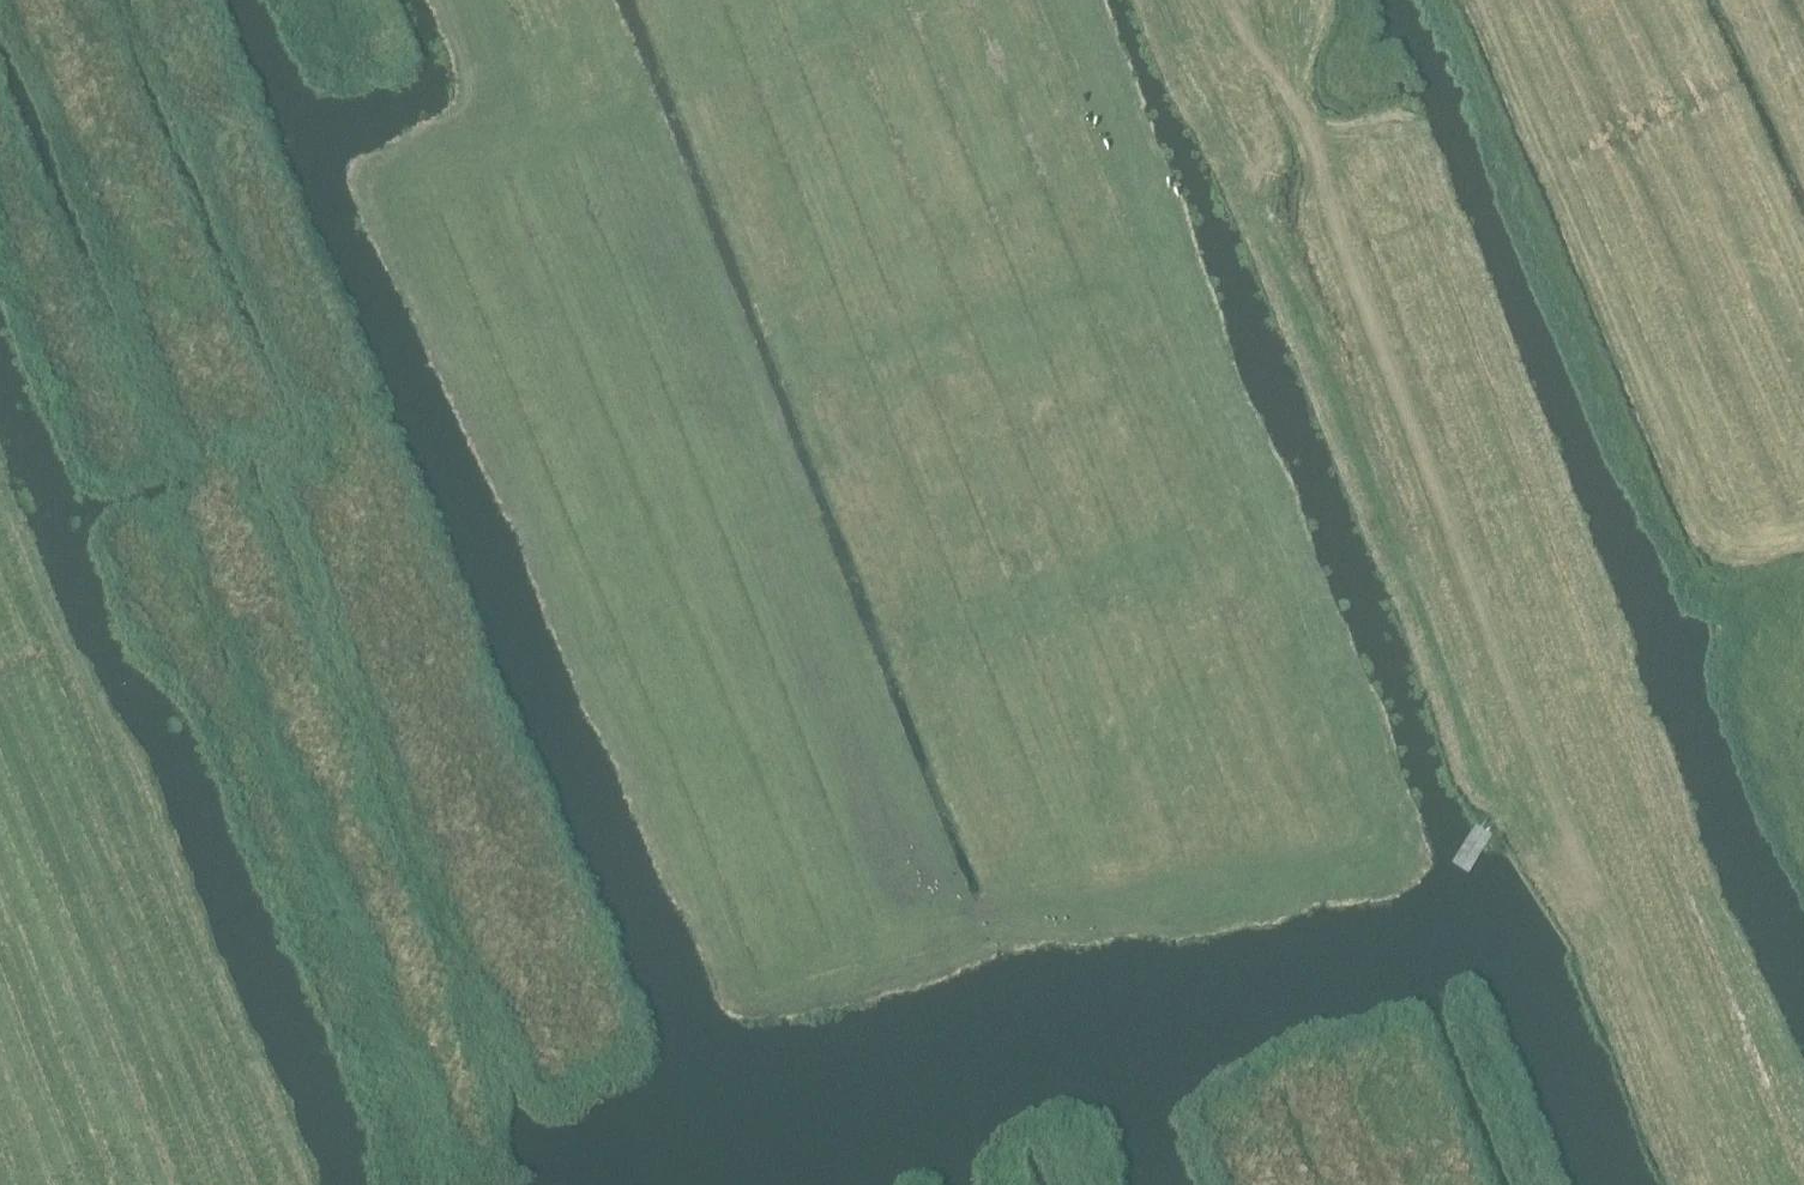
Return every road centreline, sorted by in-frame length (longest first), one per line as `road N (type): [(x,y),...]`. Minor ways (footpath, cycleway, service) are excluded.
road 1 (track): [(1715,1184),(1591,888),(1307,117),(1236,25),(1227,0)]

